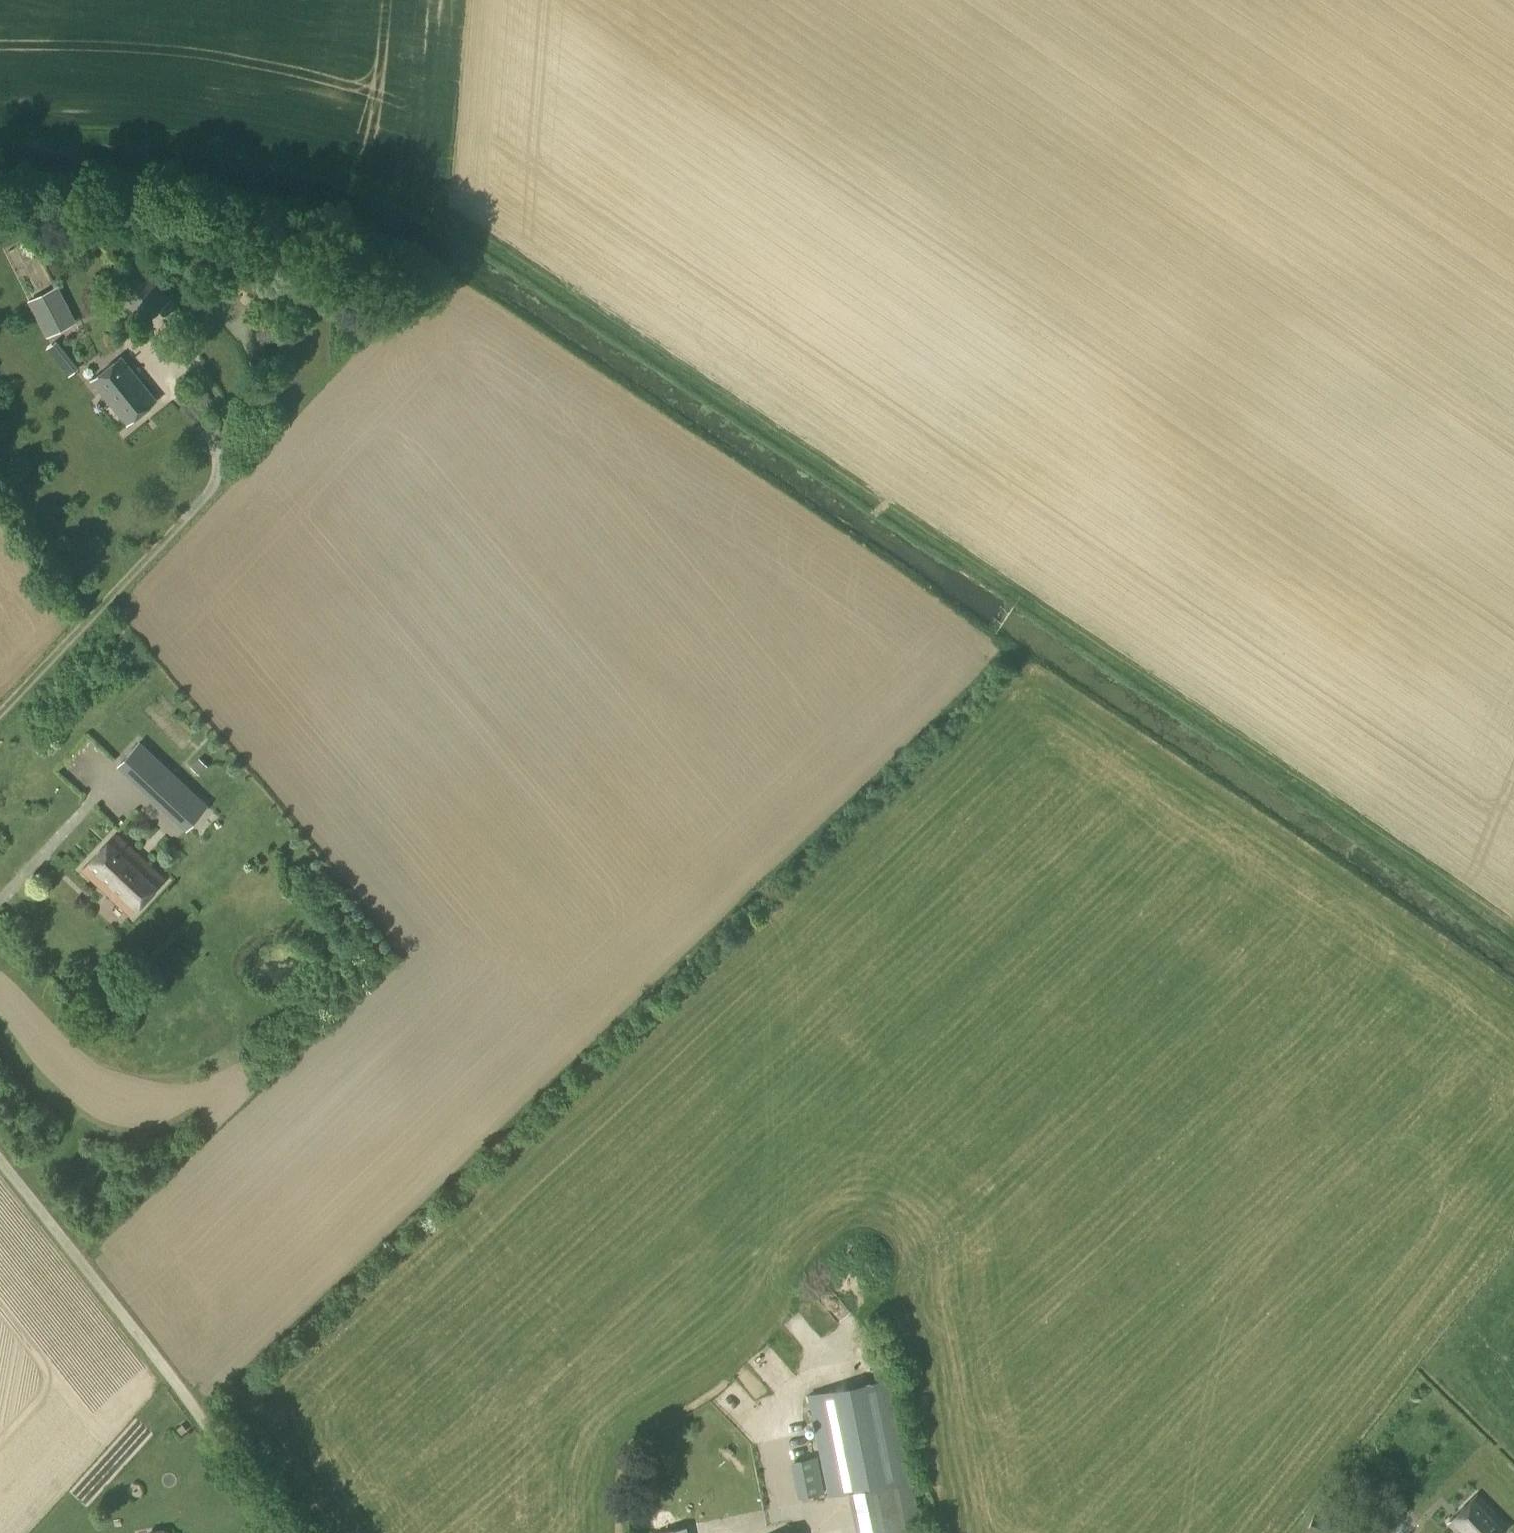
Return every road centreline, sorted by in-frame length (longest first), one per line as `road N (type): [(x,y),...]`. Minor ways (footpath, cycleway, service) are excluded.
road 1 (unclassified): [(294,1532),(0,1153)]
road 2 (unclassified): [(0,713),(147,566)]

